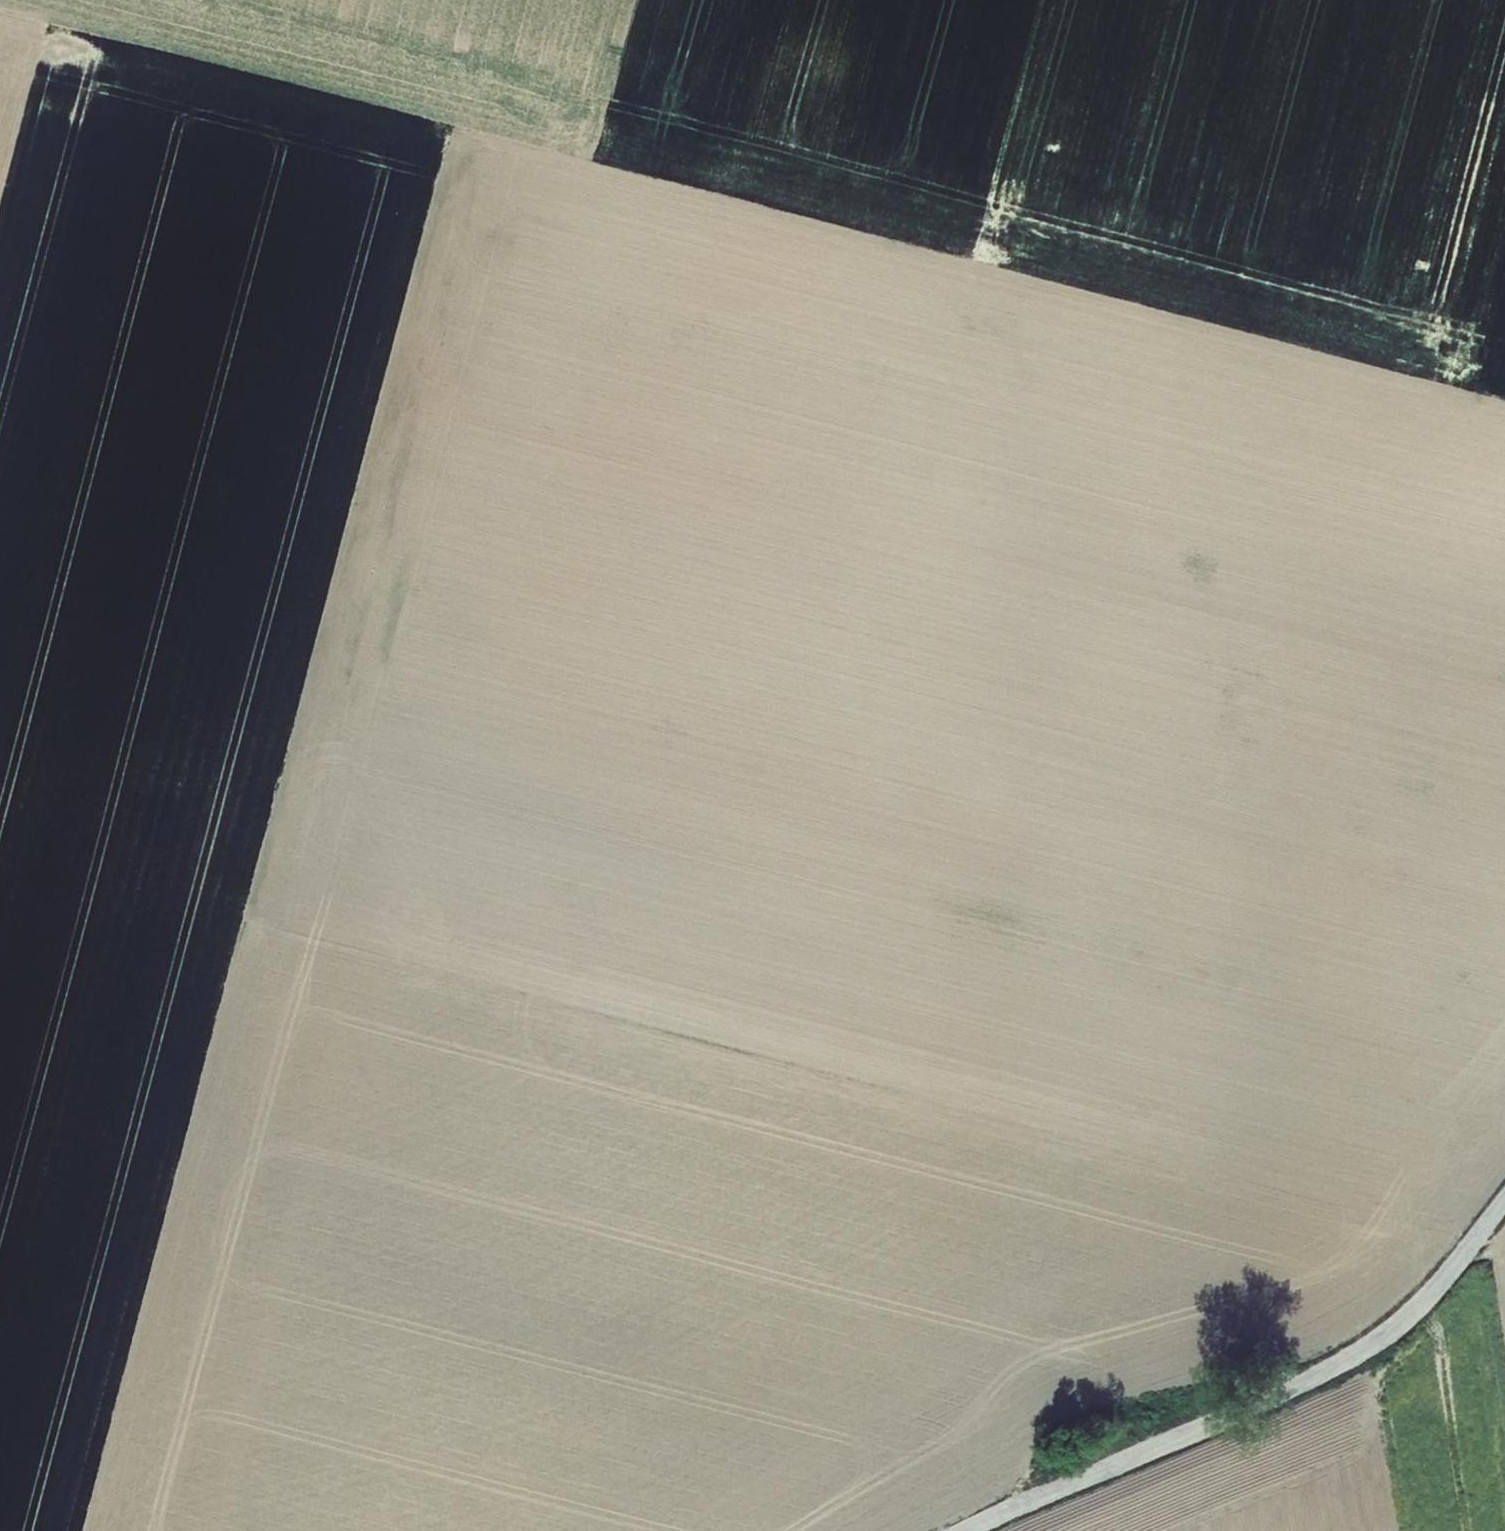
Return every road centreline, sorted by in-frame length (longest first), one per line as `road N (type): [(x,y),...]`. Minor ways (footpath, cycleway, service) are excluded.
road 1 (track): [(966,1530),(1315,1380),(1431,1301),(1504,1201)]

